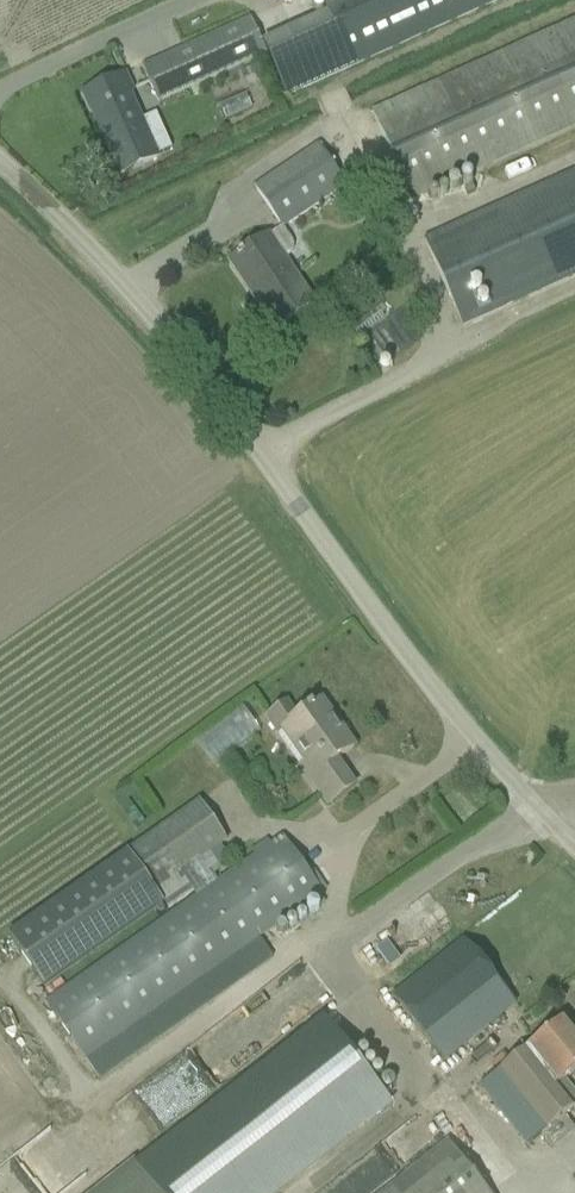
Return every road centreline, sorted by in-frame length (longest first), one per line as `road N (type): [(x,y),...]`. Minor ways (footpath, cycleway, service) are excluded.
road 1 (unclassified): [(574,846),(438,695),(154,322),(0,163)]

